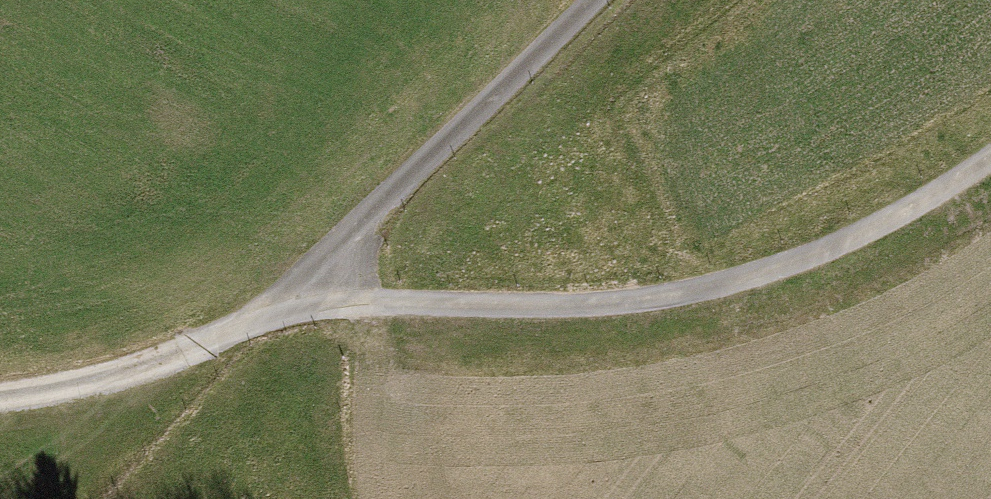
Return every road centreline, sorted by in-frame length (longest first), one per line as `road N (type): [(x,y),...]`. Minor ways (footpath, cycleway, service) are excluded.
road 1 (track): [(0,407),(96,394),(303,293),(592,0)]
road 2 (track): [(990,158),(808,258),(633,303),(384,303),(303,293)]

